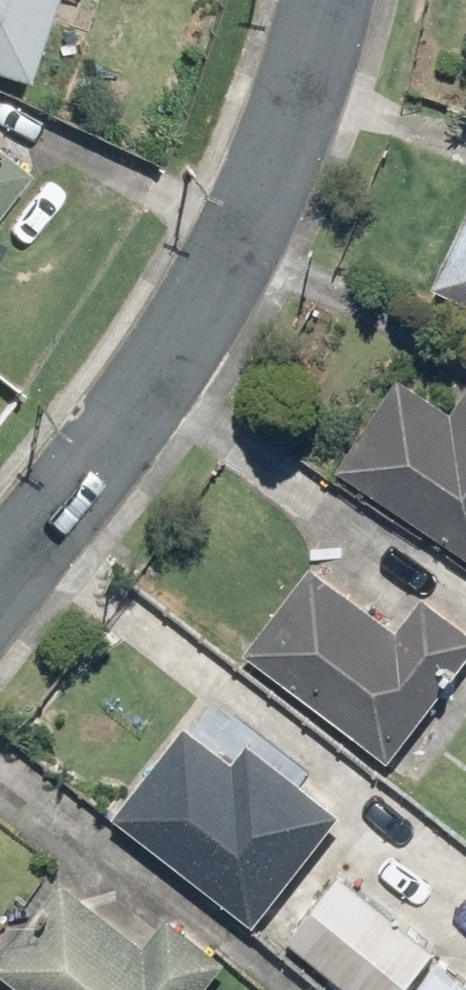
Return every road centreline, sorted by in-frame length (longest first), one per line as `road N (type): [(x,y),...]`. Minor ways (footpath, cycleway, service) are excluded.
road 1 (residential): [(0,584),(148,389),(256,228),(341,0)]

